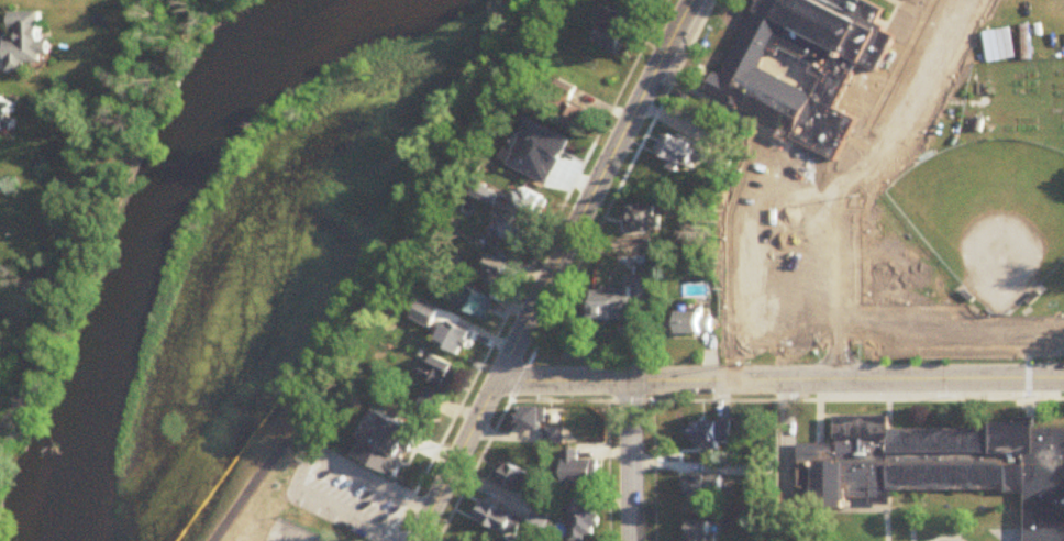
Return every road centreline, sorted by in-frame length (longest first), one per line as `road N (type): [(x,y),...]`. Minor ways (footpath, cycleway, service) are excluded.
road 1 (residential): [(693,0),(416,540)]
road 2 (residential): [(1063,372),(498,374)]
road 3 (residential): [(838,373),(838,180)]
road 4 (residential): [(631,374),(632,540)]

